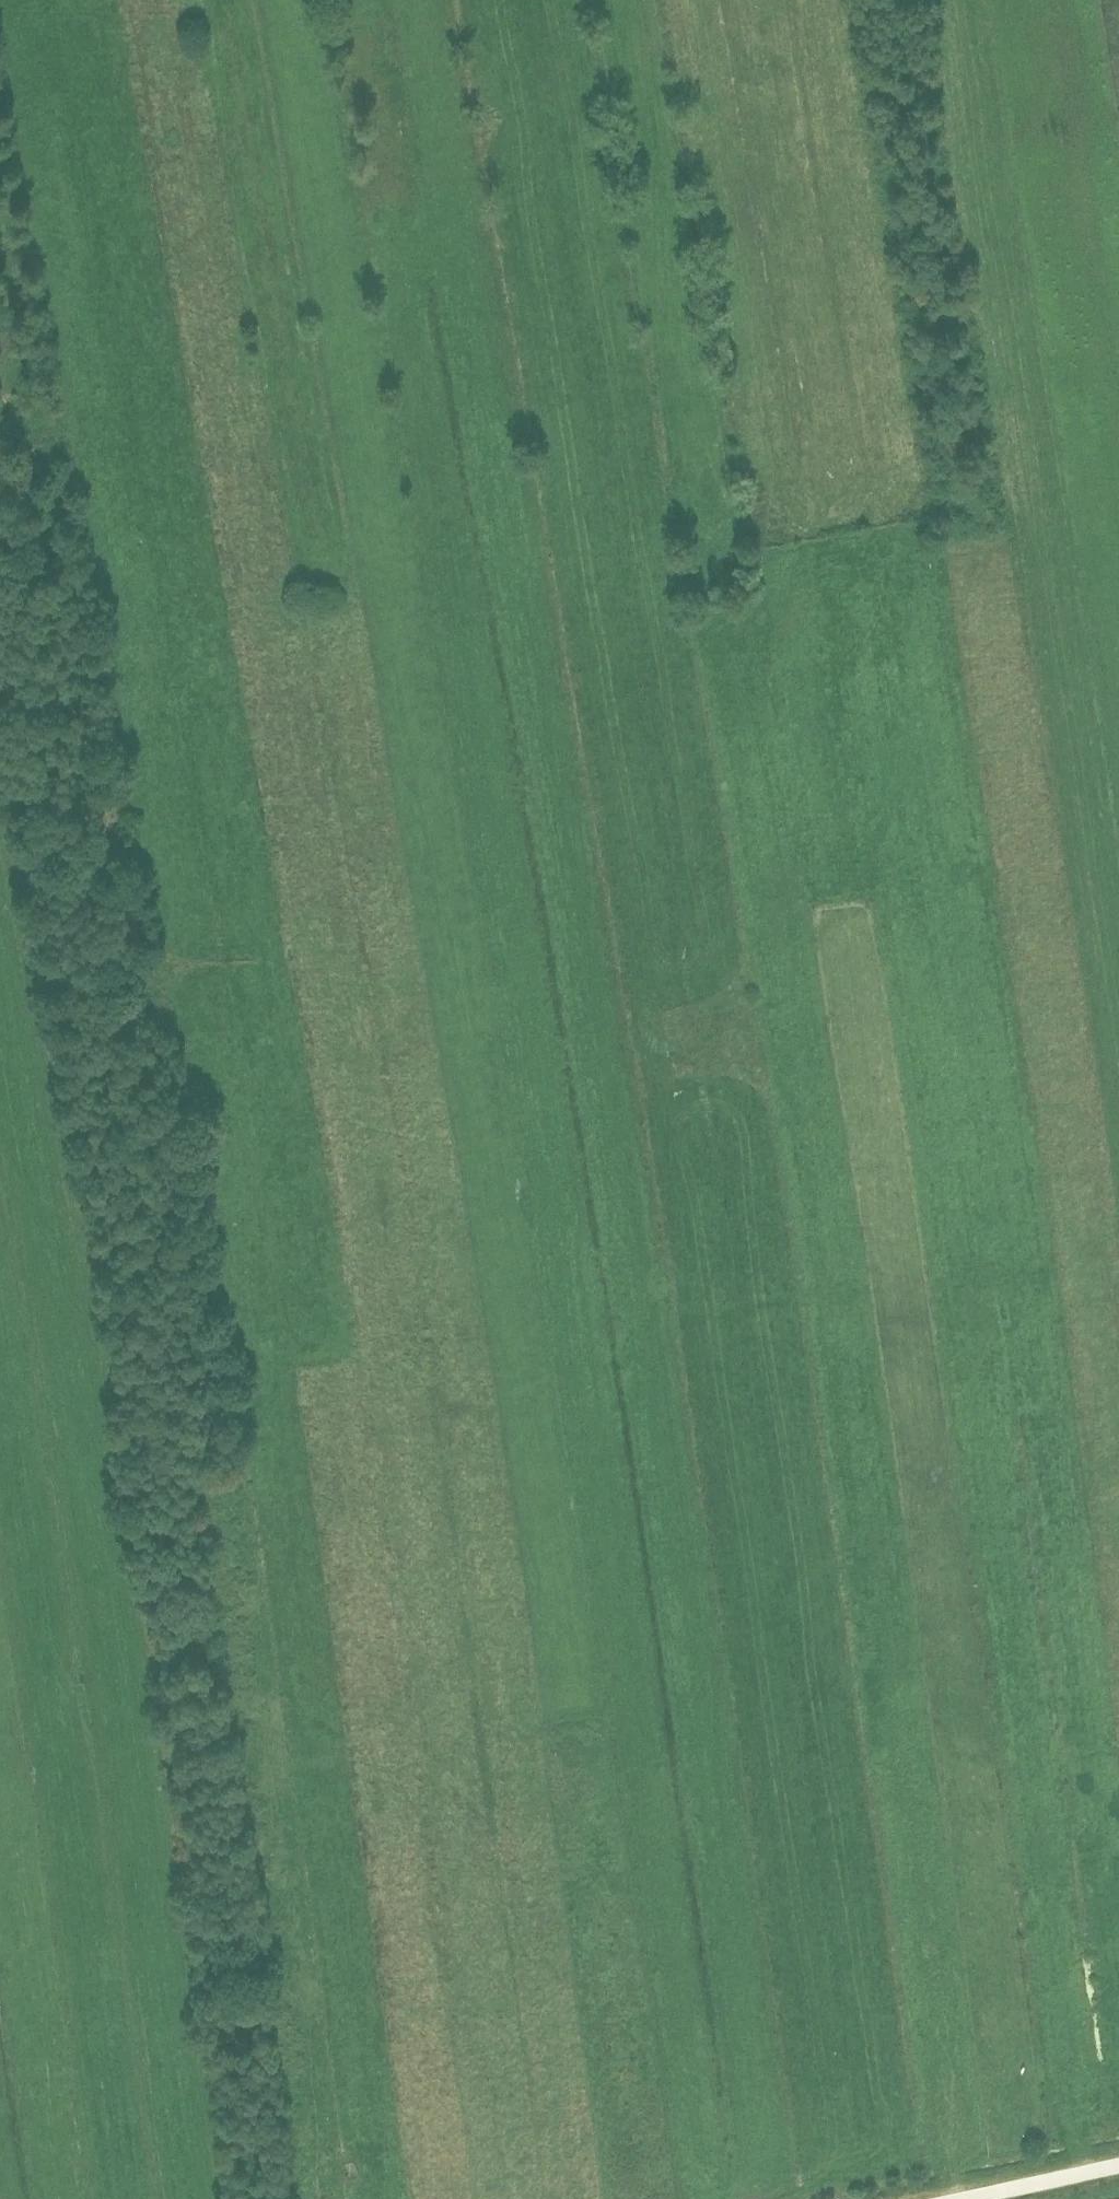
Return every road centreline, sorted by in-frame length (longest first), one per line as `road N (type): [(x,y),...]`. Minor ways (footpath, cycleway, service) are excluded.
road 1 (unclassified): [(970,2198),(1118,2166)]

